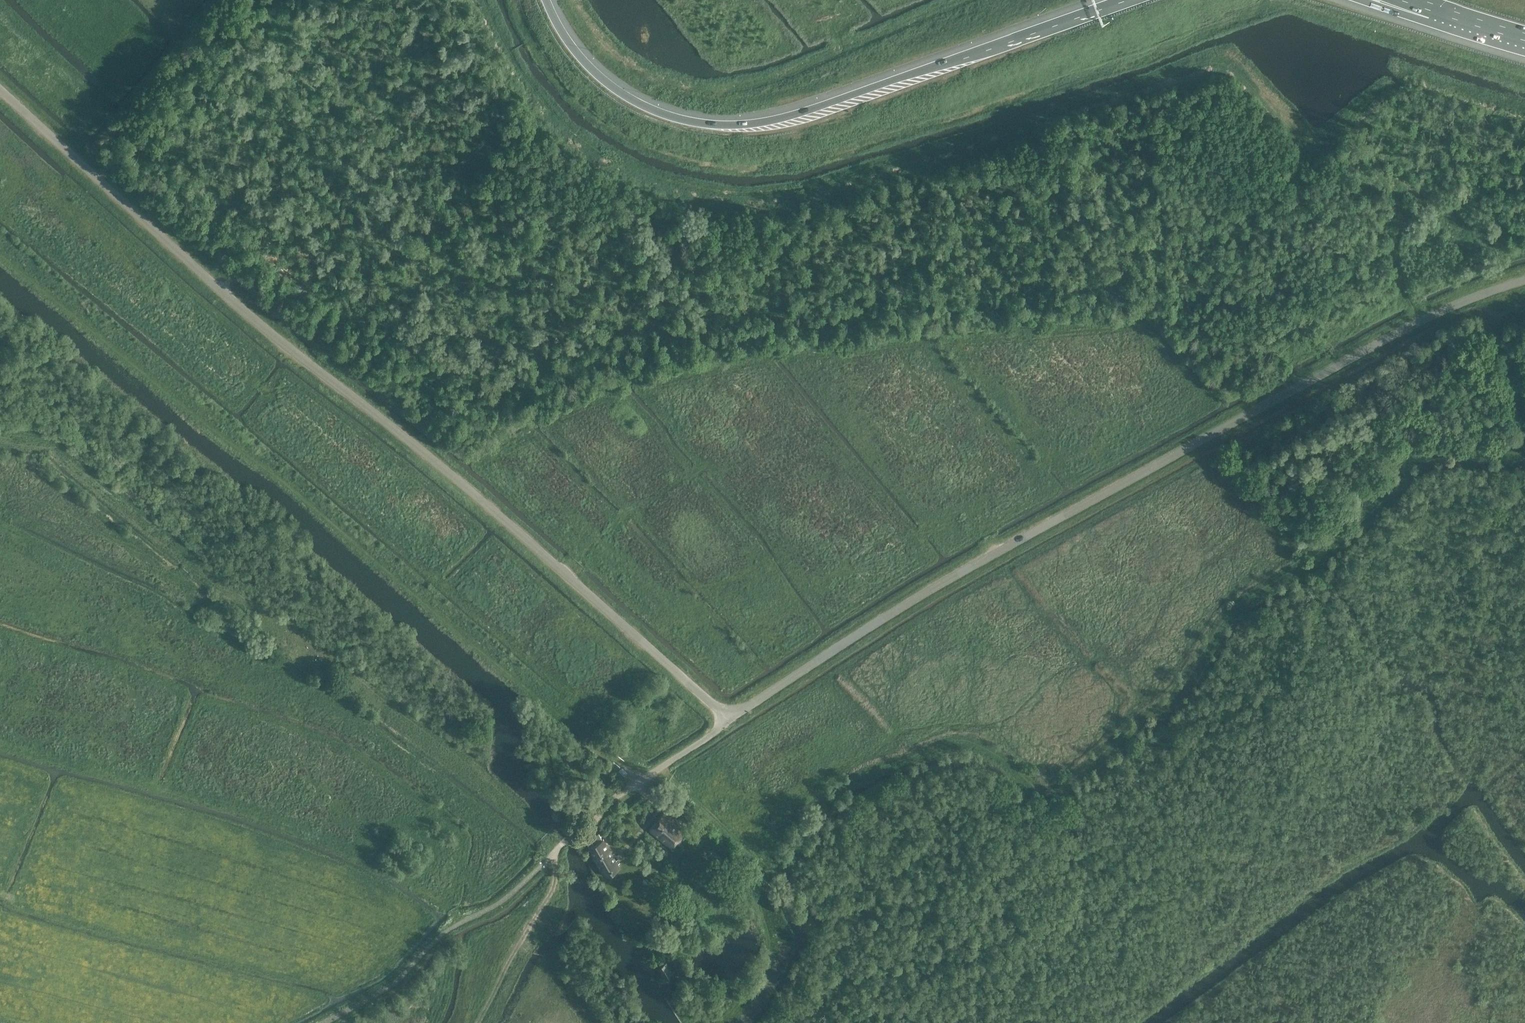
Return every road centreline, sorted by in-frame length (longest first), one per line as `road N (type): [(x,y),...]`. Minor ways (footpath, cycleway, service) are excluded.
road 1 (unclassified): [(730,719),(221,291),(0,90)]
road 2 (unclassified): [(730,719),(1143,472),(1423,320),(1524,280)]
road 3 (motorway): [(1126,0),(811,111),(730,126),(655,112),(624,95),(578,57),(546,0)]
road 4 (track): [(331,659),(458,755),(558,849)]
road 5 (unclassified): [(562,844),(635,782),(730,719)]
road 6 (track): [(486,1022),(555,883),(554,854)]
road 7 (track): [(706,465),(633,507),(565,573)]

